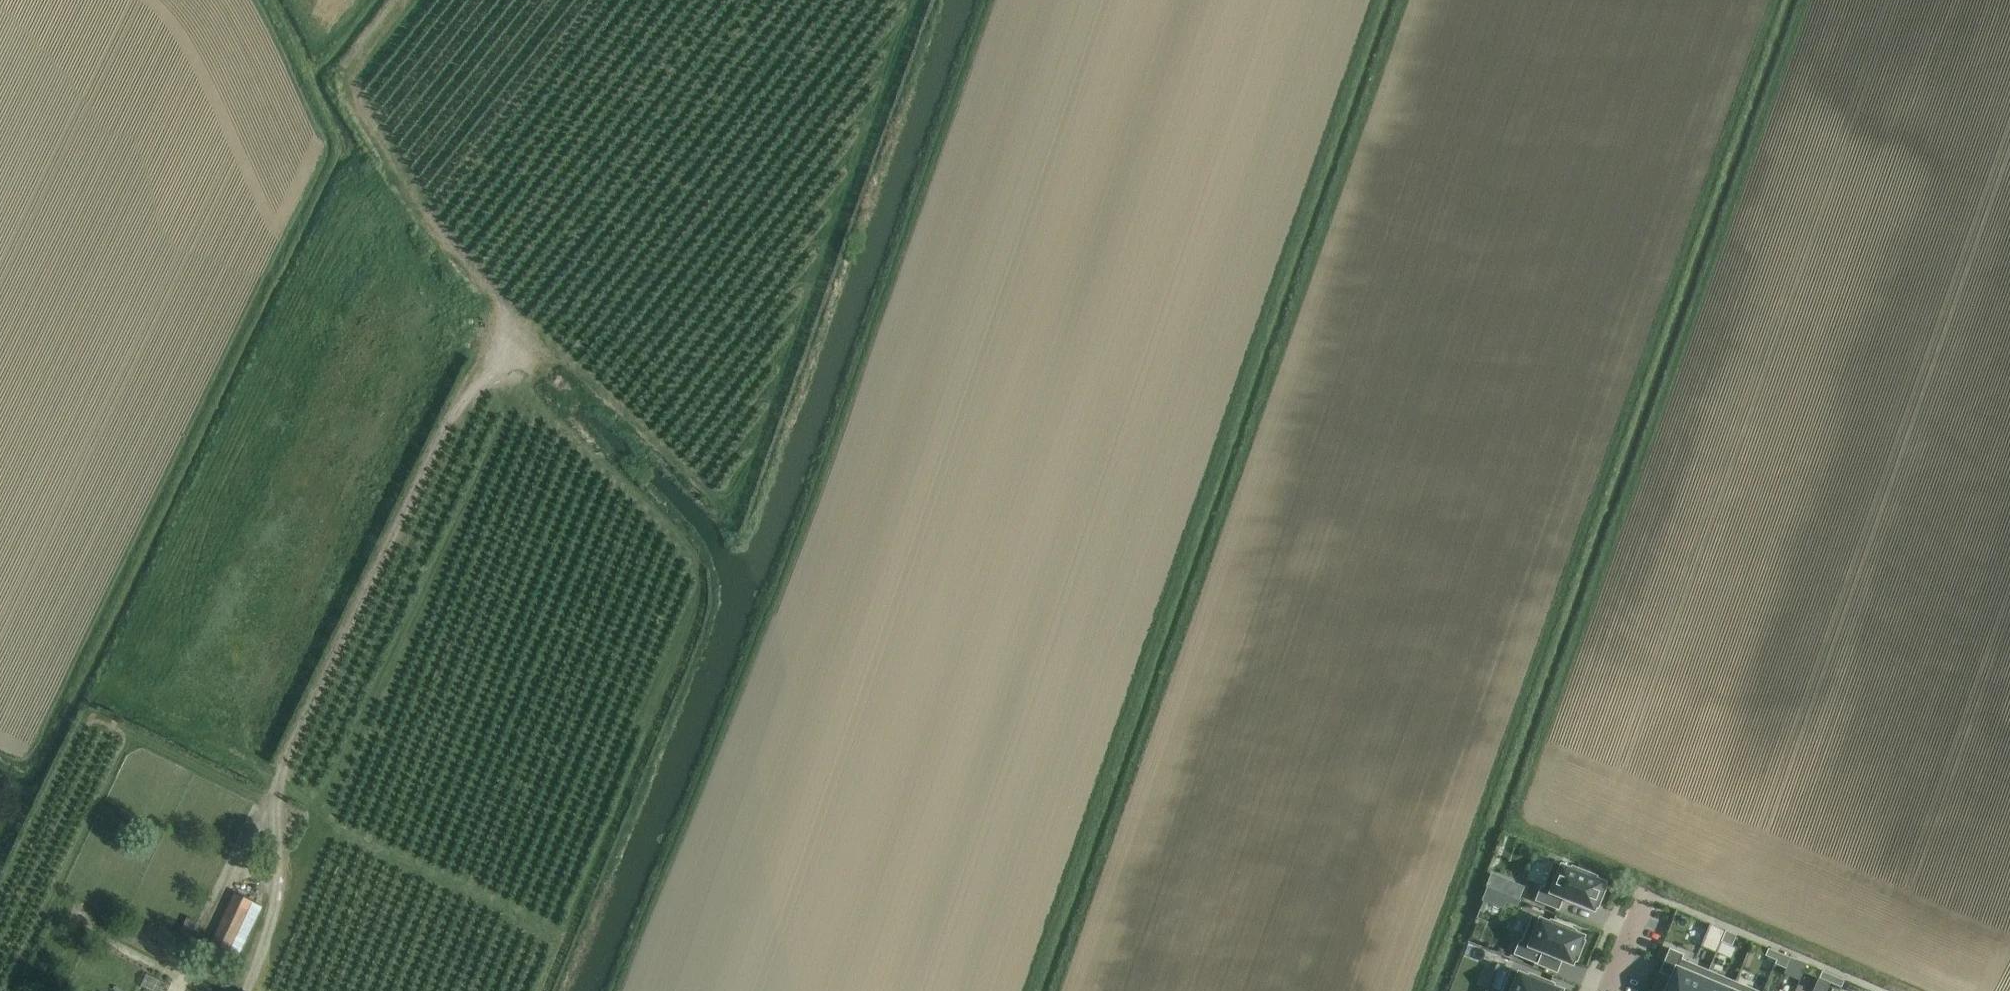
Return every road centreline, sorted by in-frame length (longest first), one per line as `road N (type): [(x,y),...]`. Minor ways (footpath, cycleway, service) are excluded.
road 1 (track): [(250,990),(278,902),(279,779),(459,410),(480,379),(510,357)]

